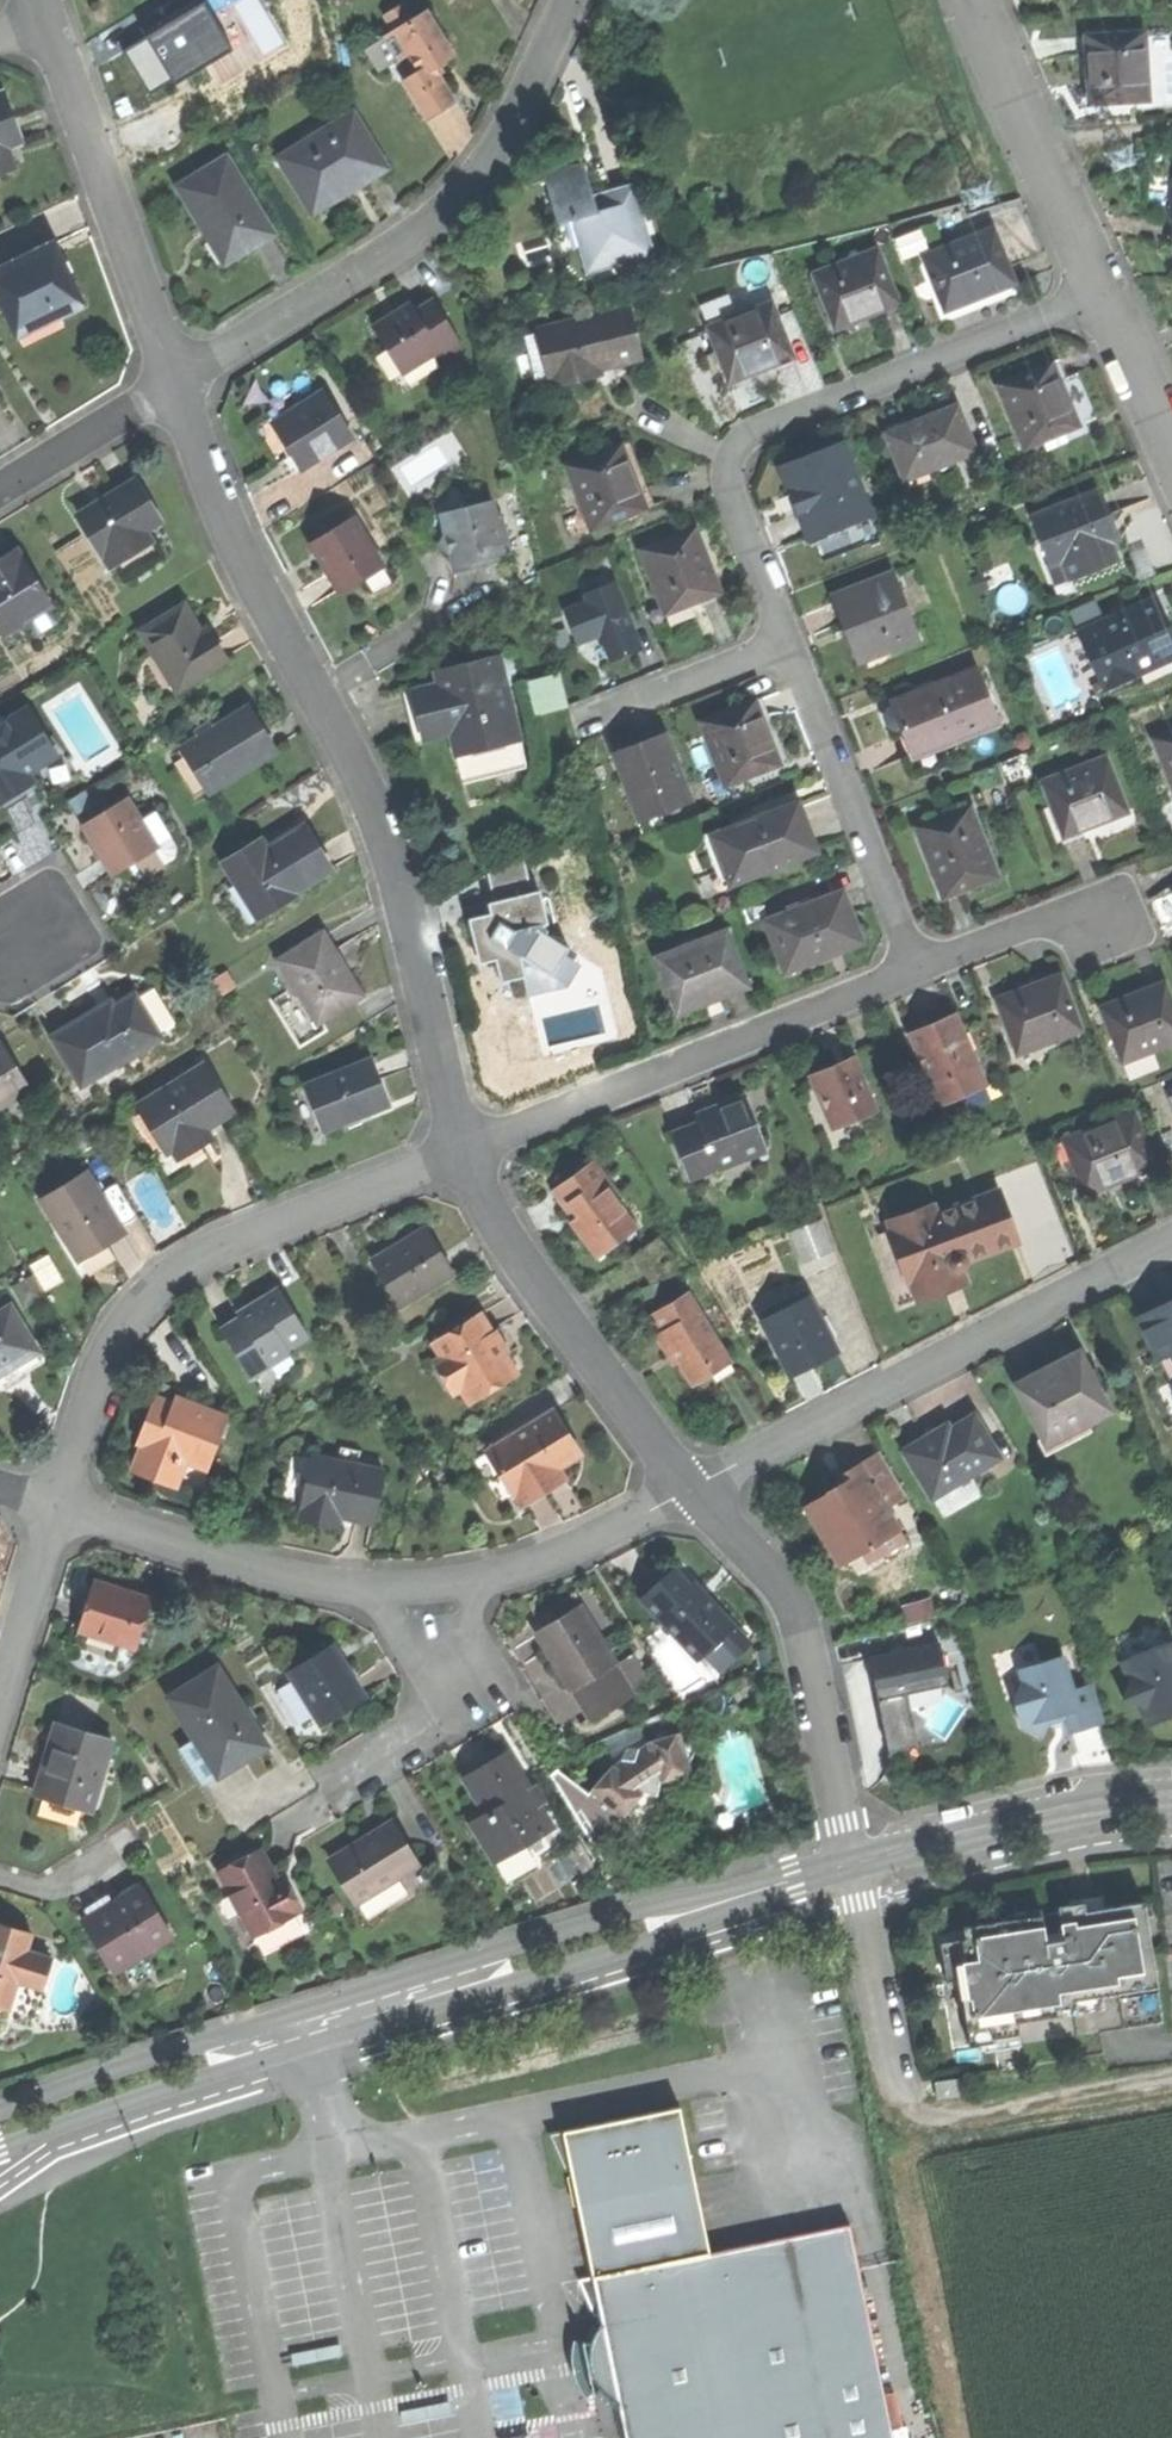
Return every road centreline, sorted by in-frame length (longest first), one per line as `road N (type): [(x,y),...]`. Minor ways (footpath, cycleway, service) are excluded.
road 1 (residential): [(172,382),(257,593),(374,811),(467,1149)]
road 2 (residential): [(0,2148),(655,1940),(727,1903)]
road 3 (residential): [(727,1903),(641,1908),(148,2057),(0,2112)]
road 4 (residential): [(52,1506),(252,1564),(431,1584),(483,1580),(591,1543),(688,1486)]
road 5 (residential): [(787,640),(732,498),(738,455),(775,419),(1105,296)]
road 6 (residential): [(467,1149),(217,1244),(150,1288),(110,1340),(52,1506)]
road 7 (residential): [(564,0),(519,108),(418,229),(172,382)]
road 8 (residential): [(688,1486),(1171,1246)]
road 9 (residential): [(913,968),(467,1149)]
road 10 (residential): [(688,1486),(796,1602),(853,1866)]
road 11 (residential): [(467,1149),(540,1289),(688,1486)]
road 12 (residential): [(46,22),(172,382)]
road 13 (residential): [(913,968),(787,640)]
road 14 (residential): [(853,1866),(1072,1810),(1171,1800)]
road 15 (residential): [(981,0),(1105,296)]
road 16 (track): [(898,2083),(912,2106),(943,2118),(1171,2078)]
road 17 (residential): [(787,640),(575,722)]
road 18 (residential): [(1103,928),(1090,898),(913,968)]
road 19 (residential): [(853,1866),(898,2083)]
road 20 (residential): [(172,382),(0,487)]
road 21 (residential): [(52,1506),(0,1688)]
road 22 (residential): [(1105,296),(1171,445)]
road 23 (residential): [(727,1903),(853,1866)]

